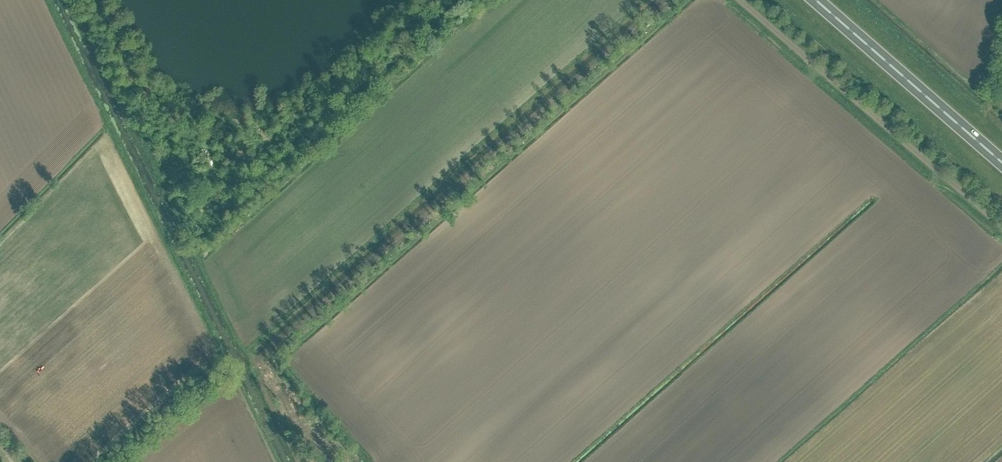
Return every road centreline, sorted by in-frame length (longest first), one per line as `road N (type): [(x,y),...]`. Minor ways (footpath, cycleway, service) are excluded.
road 1 (unclassified): [(1001,227),(739,0)]
road 2 (trunk): [(1001,162),(816,0)]

